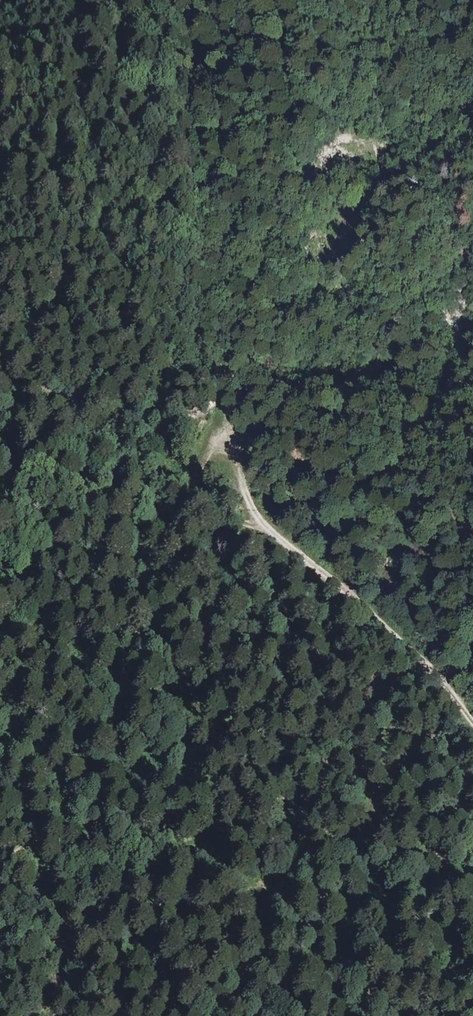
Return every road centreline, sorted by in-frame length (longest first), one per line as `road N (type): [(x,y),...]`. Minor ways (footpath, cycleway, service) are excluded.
road 1 (track): [(229,435),(169,527),(146,581),(138,632),(86,776),(0,870)]
road 2 (track): [(449,694),(406,644),(256,514),(241,439),(229,435)]

